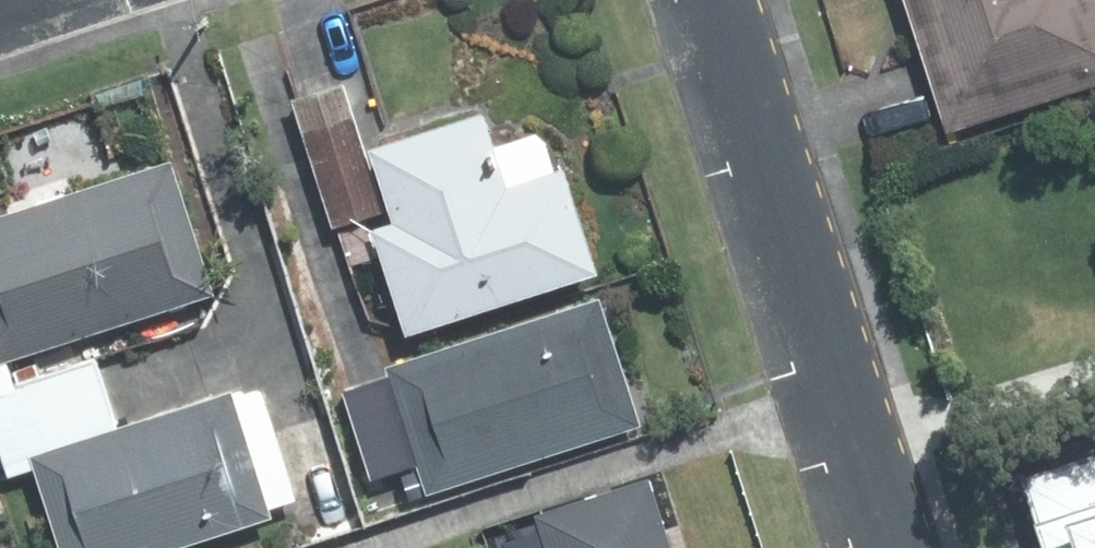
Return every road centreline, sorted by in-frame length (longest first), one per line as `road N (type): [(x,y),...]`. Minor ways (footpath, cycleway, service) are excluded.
road 1 (residential): [(886,547),(713,0)]

